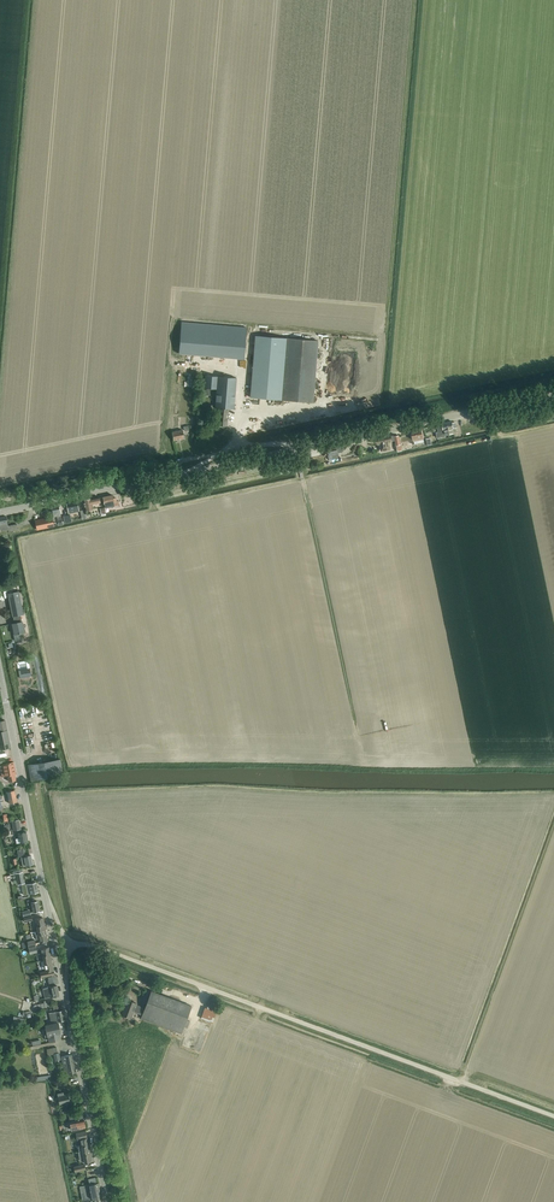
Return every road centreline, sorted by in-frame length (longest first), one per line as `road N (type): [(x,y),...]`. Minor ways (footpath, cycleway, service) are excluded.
road 1 (tertiary): [(0,513),(553,395)]
road 2 (track): [(358,733),(300,468)]
road 3 (tertiary): [(42,890),(0,673)]
road 4 (tertiary): [(106,1201),(63,988)]
road 5 (track): [(123,487),(155,498),(300,468),(312,446)]

